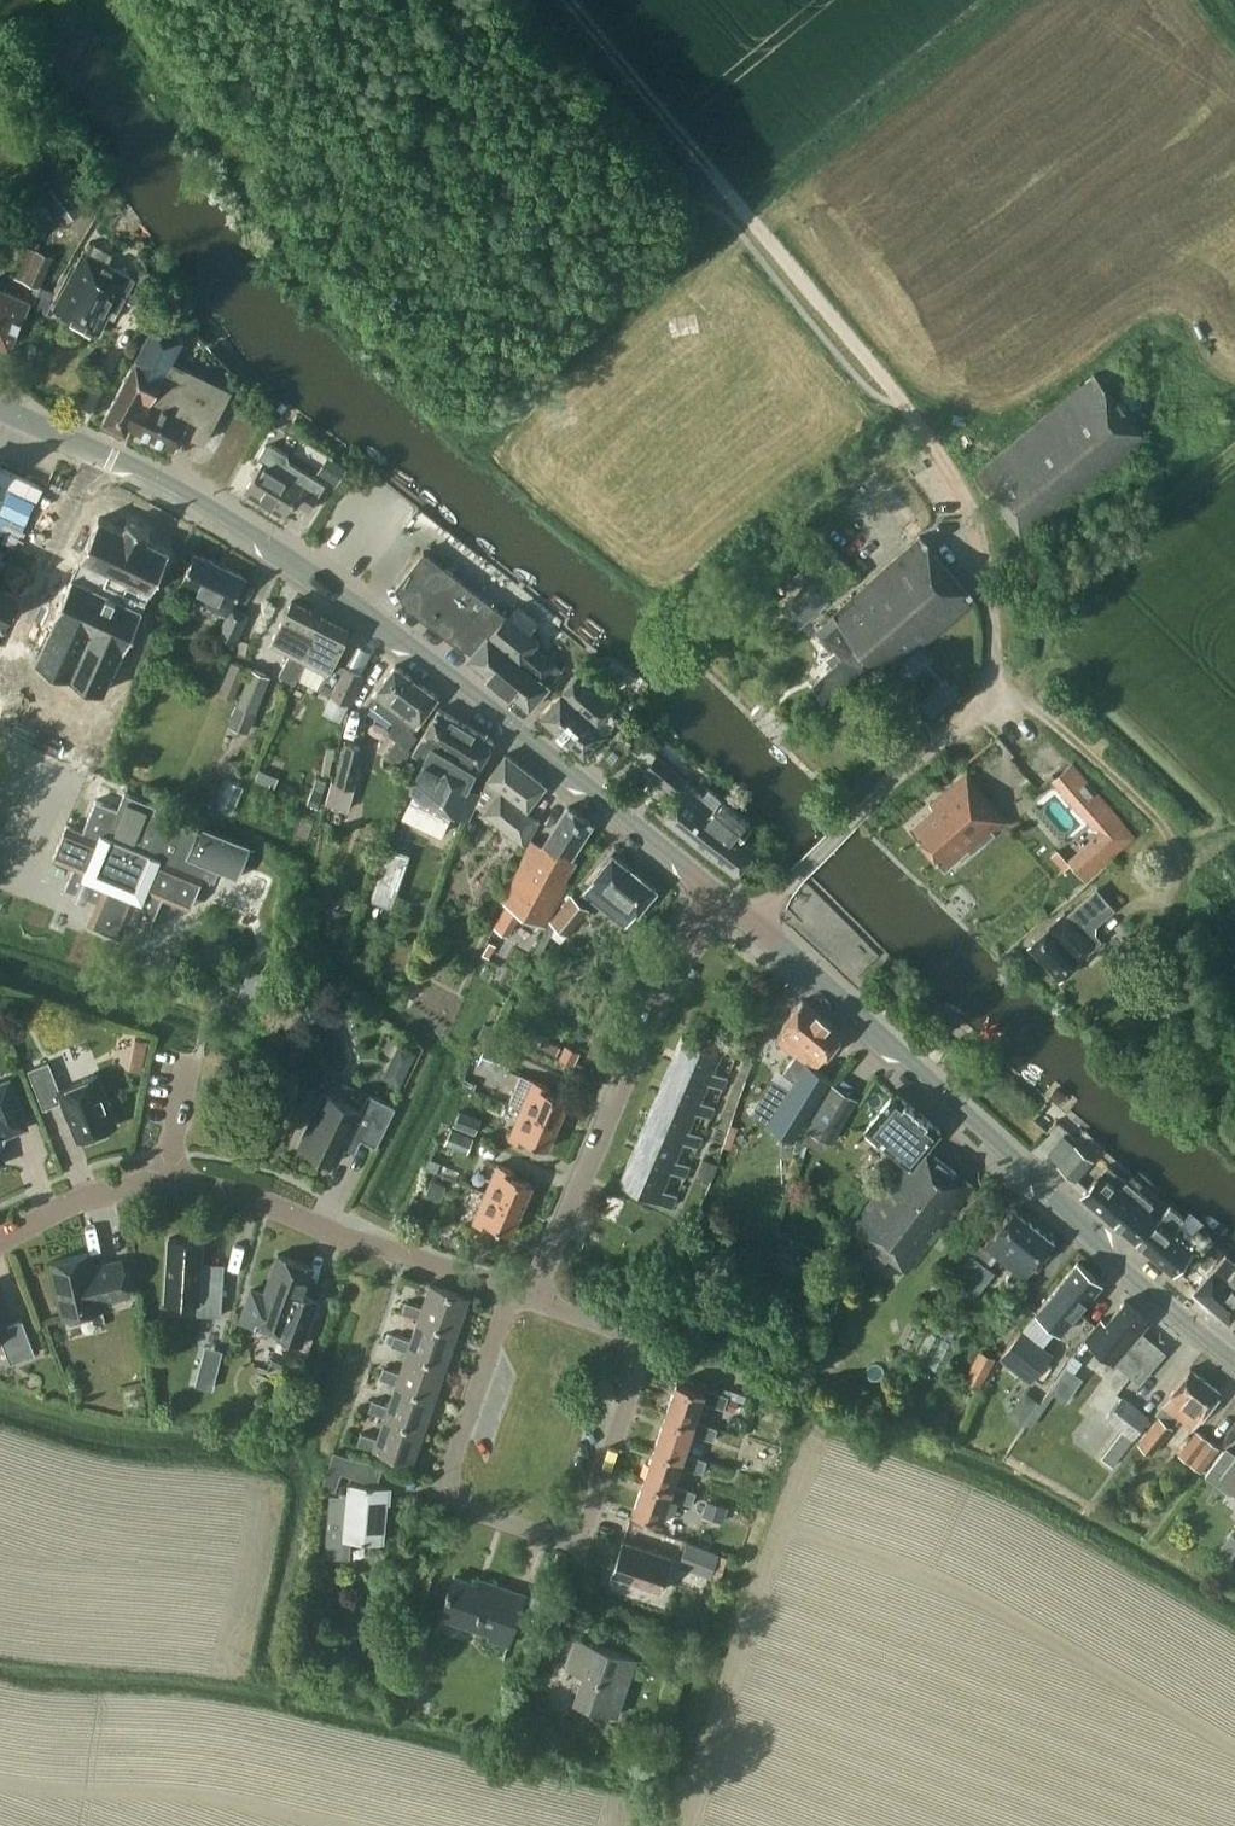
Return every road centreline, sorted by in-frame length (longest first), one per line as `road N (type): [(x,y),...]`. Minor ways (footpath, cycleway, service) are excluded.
road 1 (track): [(119,0),(233,168),(470,419),(743,214)]
road 2 (tertiary): [(716,892),(441,667),(256,536),(164,481),(0,410)]
road 3 (residential): [(509,1291),(441,1498),(577,1546),(648,1341),(531,1299)]
road 4 (tertiary): [(1234,1350),(1010,1159),(753,922)]
road 5 (unclassified): [(753,922),(861,806),(983,703),(992,684),(989,611),(960,484)]
road 6 (track): [(905,407),(565,0)]
road 7 (residential): [(716,892),(695,919),(641,1035),(531,1299)]
road 8 (residential): [(509,1291),(324,1231),(243,1196),(165,1182)]
road 9 (track): [(233,168),(445,0)]
road 10 (residential): [(165,1182),(81,1197),(0,1239)]
road 11 (residential): [(165,1182),(188,1060)]

